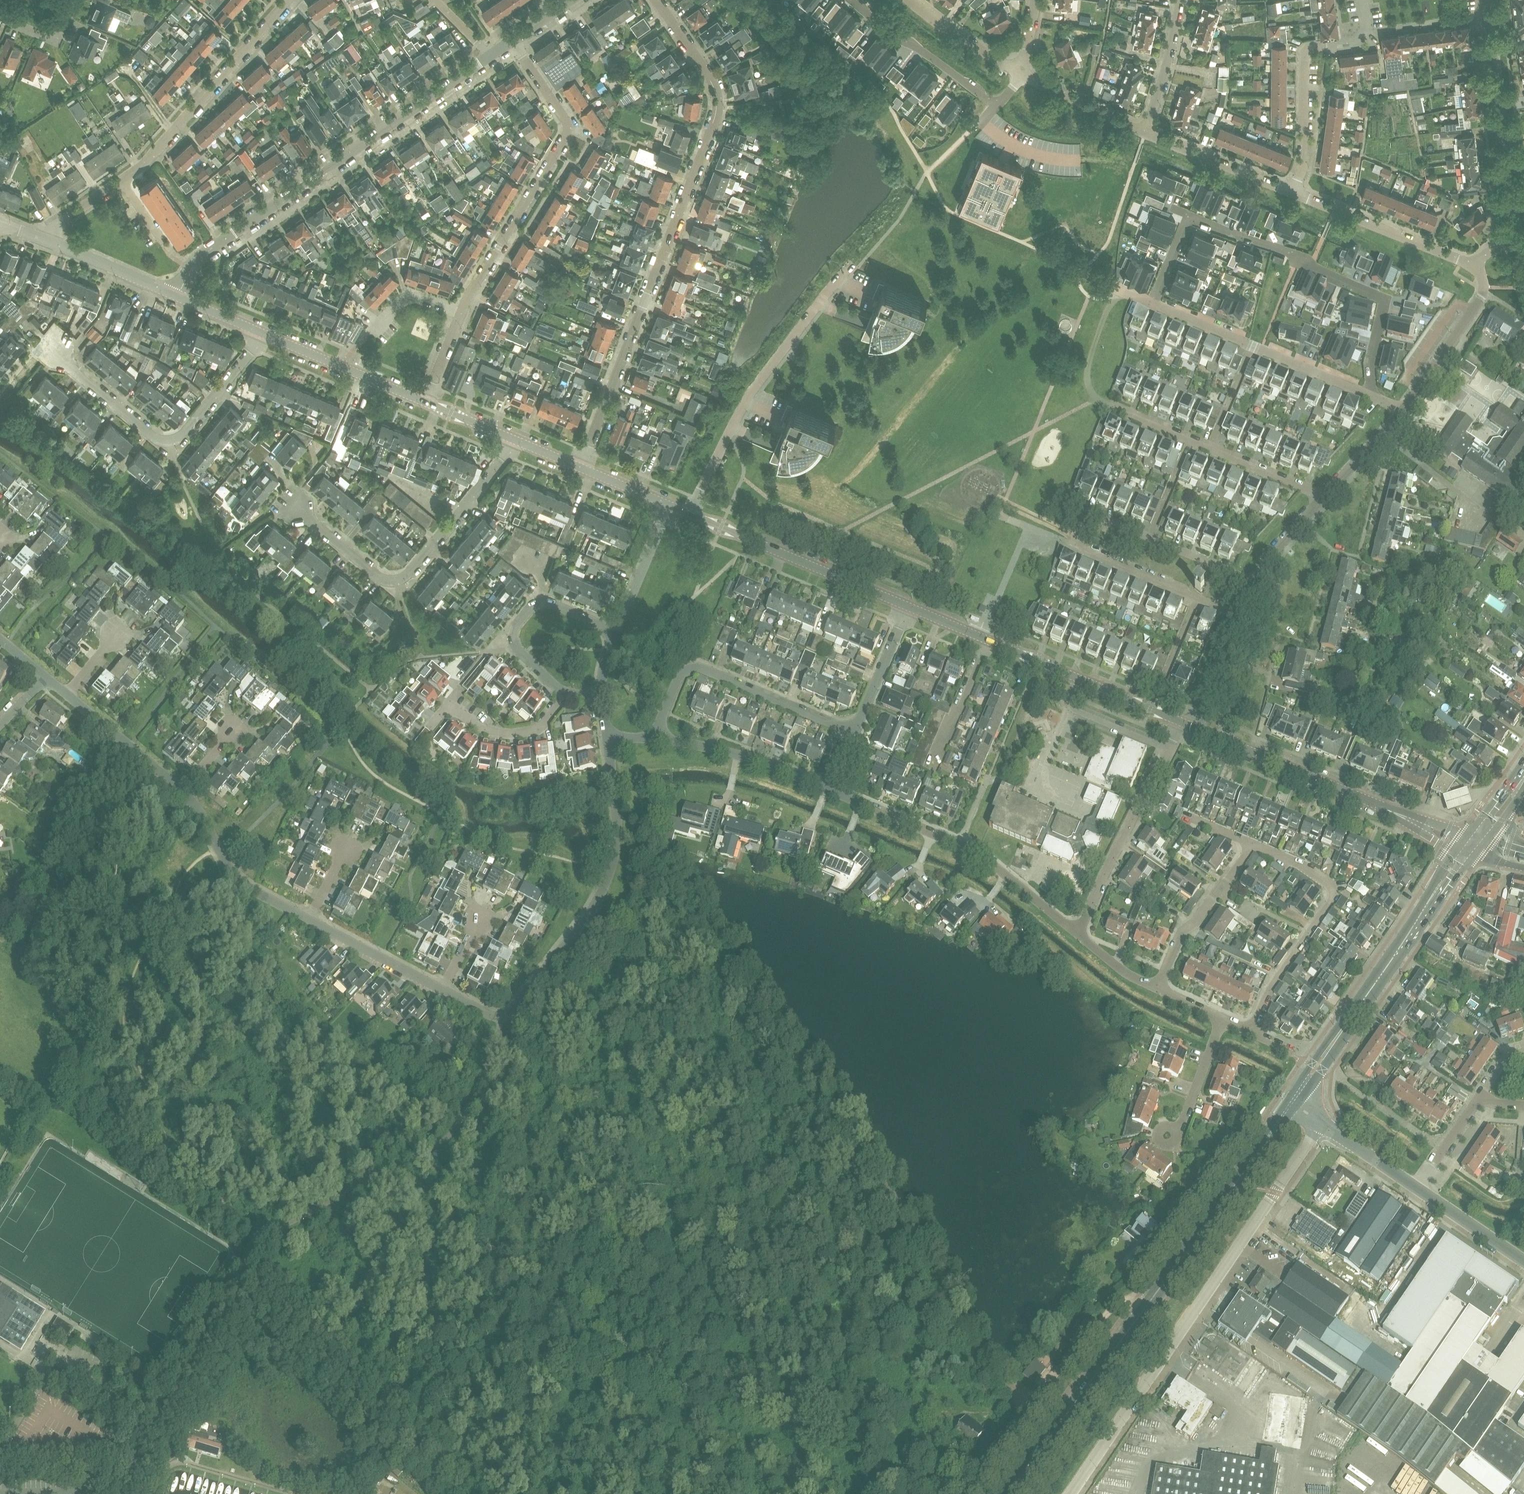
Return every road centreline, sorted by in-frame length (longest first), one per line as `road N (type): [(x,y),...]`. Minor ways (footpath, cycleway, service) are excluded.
road 1 (residential): [(578,468),(716,107),(711,85),(655,0)]
road 2 (primary): [(1008,1493),(1292,1104)]
road 3 (unclassified): [(1321,1124),(1073,1493)]
road 4 (residential): [(1257,581),(1086,511),(1072,544),(1243,616)]
road 5 (unclassified): [(179,299),(196,258),(492,56)]
road 6 (unclassified): [(442,990),(505,1015),(587,916),(609,874),(617,835),(607,738)]
road 7 (track): [(458,1493),(251,1256),(258,1240)]
road 8 (residential): [(23,330),(169,444),(263,335)]
road 9 (residential): [(286,503),(395,583),(518,442)]
road 10 (residential): [(513,43),(563,117),(563,135),(460,314)]
road 11 (residential): [(1193,214),(1387,300),(1368,394)]
road 12 (tertiary): [(1181,722),(908,606)]
road 13 (residential): [(1076,932),(960,843),(830,788)]
road 14 (residential): [(690,514),(751,394),(842,277)]
road 15 (residential): [(1248,1031),(1331,900),(1331,887),(1254,845)]
road 16 (residential): [(658,737),(678,678),(696,665),(854,731)]
road 17 (residential): [(121,181),(289,0)]
road 18 (tertiary): [(908,606),(690,514)]
road 19 (residential): [(1368,394),(1151,302)]
road 20 (residential): [(1076,932),(1181,722)]
road 21 (residential): [(1109,405),(1326,494)]
road 22 (residential): [(1516,248),(1487,19)]
road 23 (residential): [(1479,267),(1294,193)]
road 24 (residential): [(565,691),(513,641),(533,607),(616,630)]
road 25 (unclassified): [(184,790),(239,880),(309,919)]
road 26 (residential): [(830,788),(754,758),(658,737)]
road 27 (residential): [(996,106),(851,0)]
road 28 (tertiary): [(1357,795),(1193,727)]
road 29 (residential): [(1154,988),(1188,928),(1254,845)]
road 30 (tertiary): [(424,401),(263,335)]
road 31 (residential): [(1401,413),(1484,292),(1479,267)]
road 32 (residential): [(1294,193),(1303,164),(1305,57),(1326,45)]
road 33 (residential): [(1294,193),(1146,133)]
road 34 (primary): [(1292,1104),(1383,974)]
road 35 (unclassified): [(67,693),(184,790)]
road 36 (primary): [(1383,974),(1476,855)]
road 37 (unclassified): [(309,919),(442,990)]
road 38 (residential): [(447,703),(480,726),(513,733),(540,726),(565,691)]
road 39 (tertiary): [(179,299),(47,240)]
road 40 (primary): [(1455,849),(1383,974)]
road 41 (residential): [(1158,1133),(1183,1125),(1224,1019)]
road 42 (residential): [(1146,133),(1021,74)]
road 43 (track): [(1131,1304),(1100,1320),(1034,1399)]
road 44 (residential): [(1146,133),(1181,0)]
road 45 (residential): [(854,731),(908,606)]
road 46 (unclassified): [(616,630),(669,505)]
road 47 (residential): [(1021,74),(959,41),(908,0)]
road 48 (unclassified): [(1523,1262),(1417,1189)]
road 49 (track): [(1034,1399),(952,1493)]
road 50 (residential): [(1193,727),(1243,616)]

